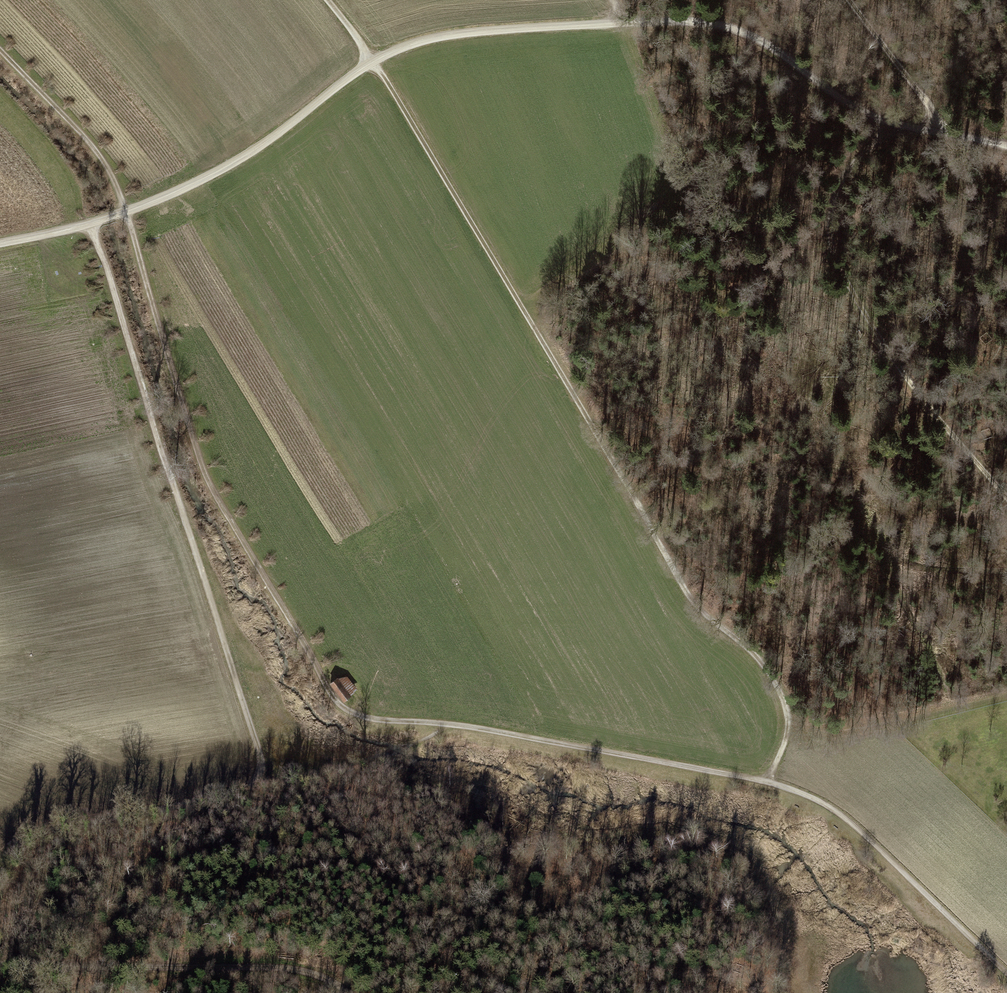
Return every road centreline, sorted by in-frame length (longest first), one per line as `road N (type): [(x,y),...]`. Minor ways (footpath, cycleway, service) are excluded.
road 1 (track): [(0,48),(112,172),(210,485),(337,701),(377,719),(452,724),(767,781)]
road 2 (track): [(0,243),(155,201),(260,147),(372,60),(451,34),(714,18),(753,33),(879,118),(1006,145)]
road 3 (track): [(767,781),(791,719),(776,678),(696,601),(372,60),(327,0)]
road 4 (track): [(91,224),(261,769),(250,789),(44,834),(0,860)]
road 5 (track): [(897,123),(843,175),(832,207),(834,250),(896,361),(1006,498)]
road 6 (track): [(0,964),(296,971),(353,992)]
road 7 (track): [(767,781),(841,815),(1006,974)]
road 8 (track): [(784,745),(1006,696)]
road 9 (track): [(852,0),(927,100),(940,132)]
road 10 (track): [(386,755),(250,789)]

